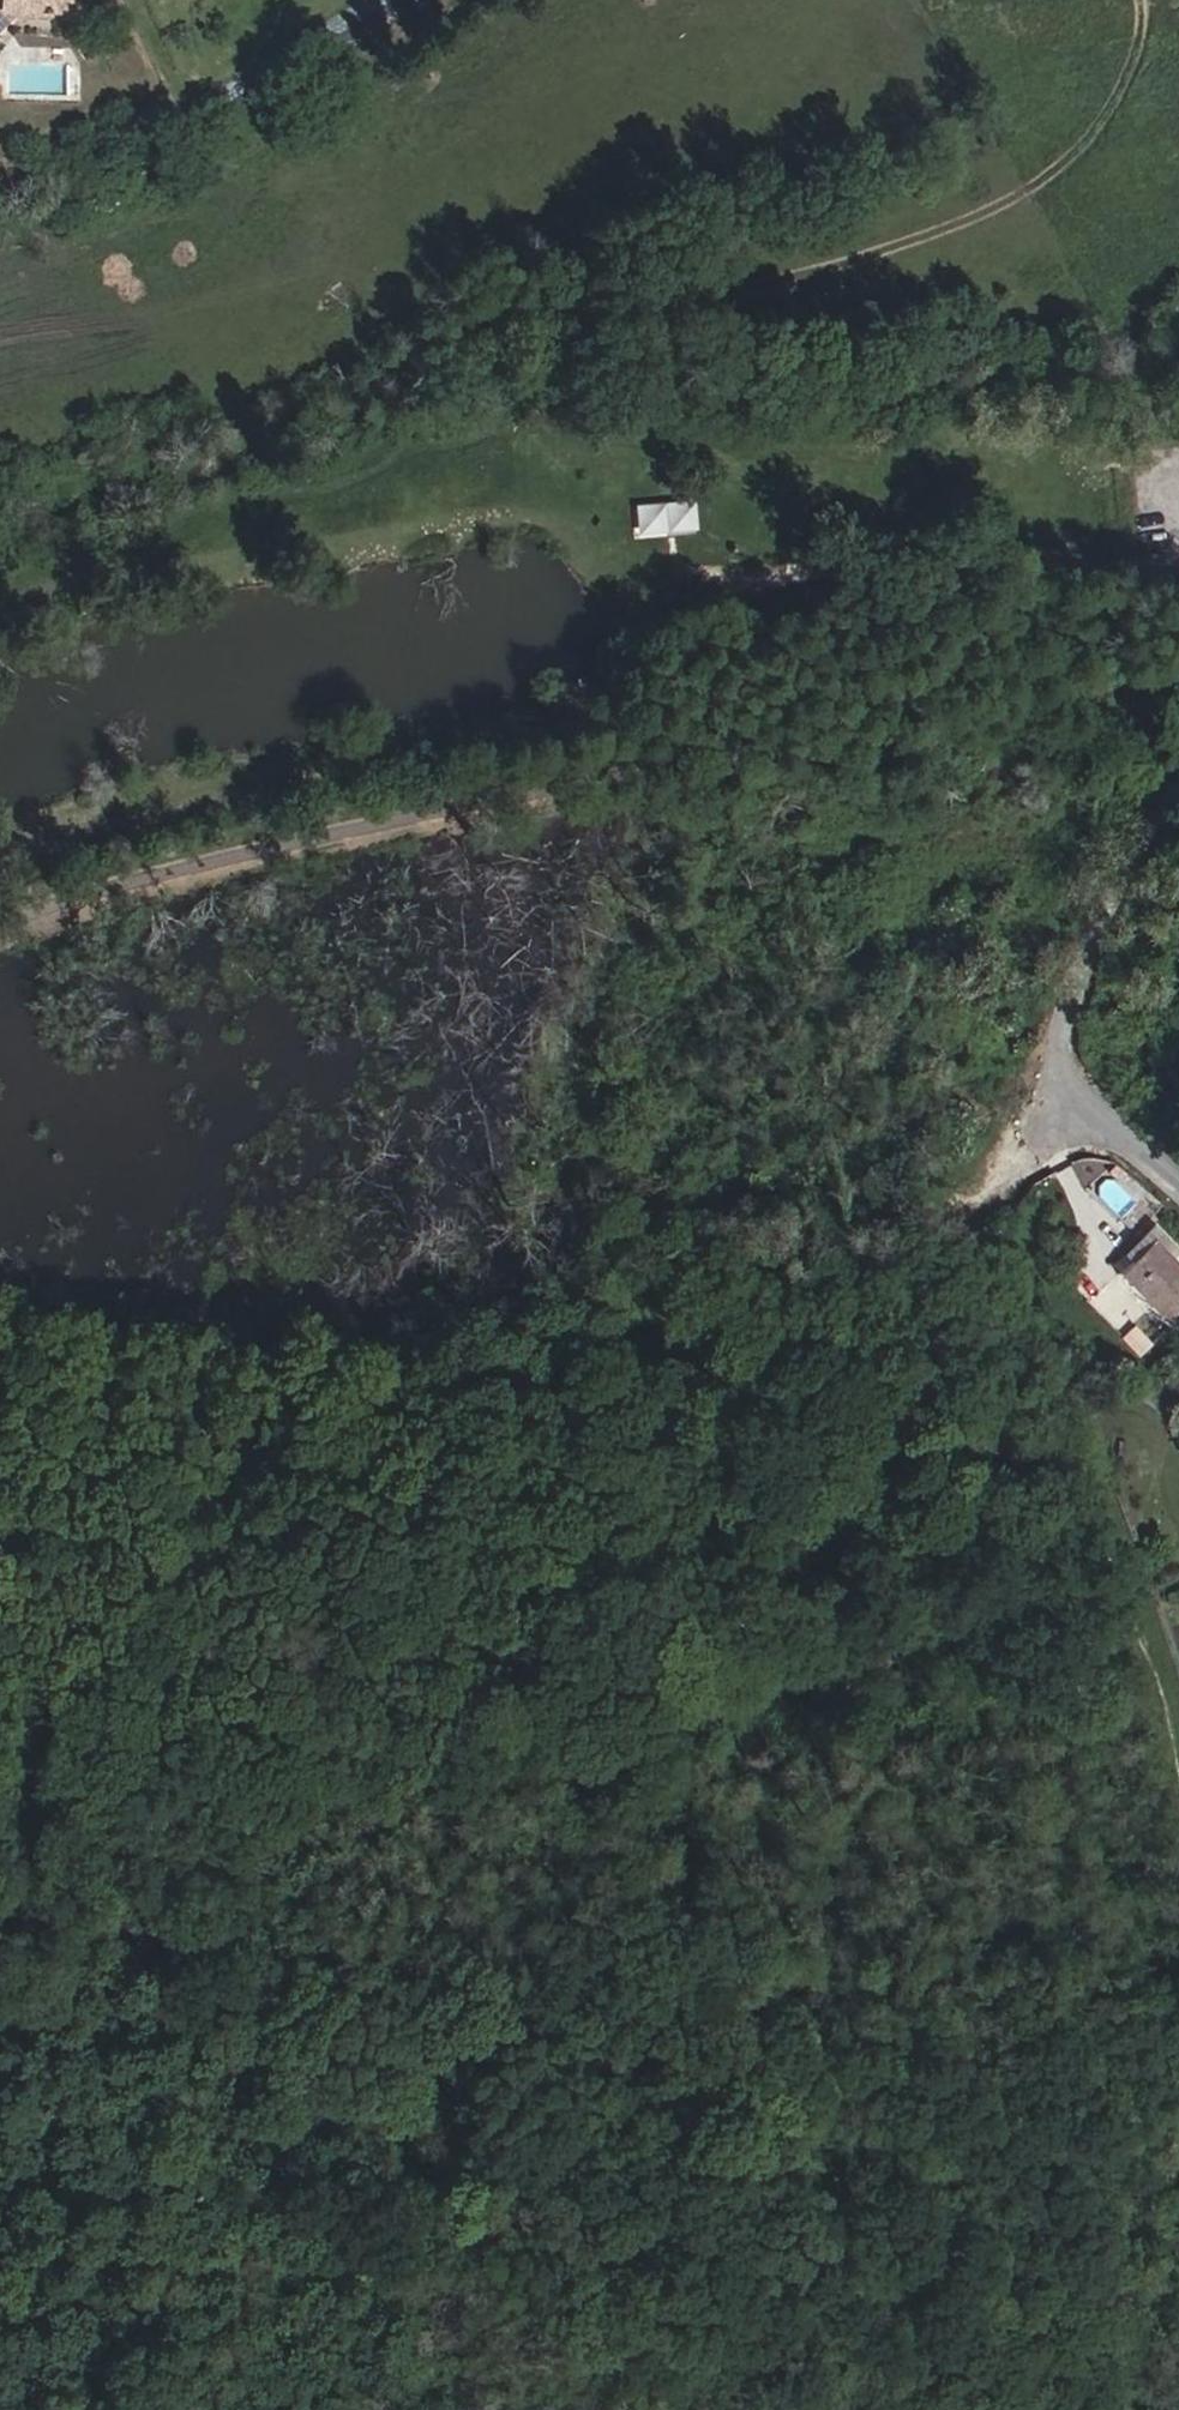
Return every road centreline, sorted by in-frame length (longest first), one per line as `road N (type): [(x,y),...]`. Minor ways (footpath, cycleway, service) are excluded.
road 1 (unclassified): [(1178,793),(1122,886),(1085,970),(1067,1043),(1076,1111),(1142,1151),(1178,1185)]

